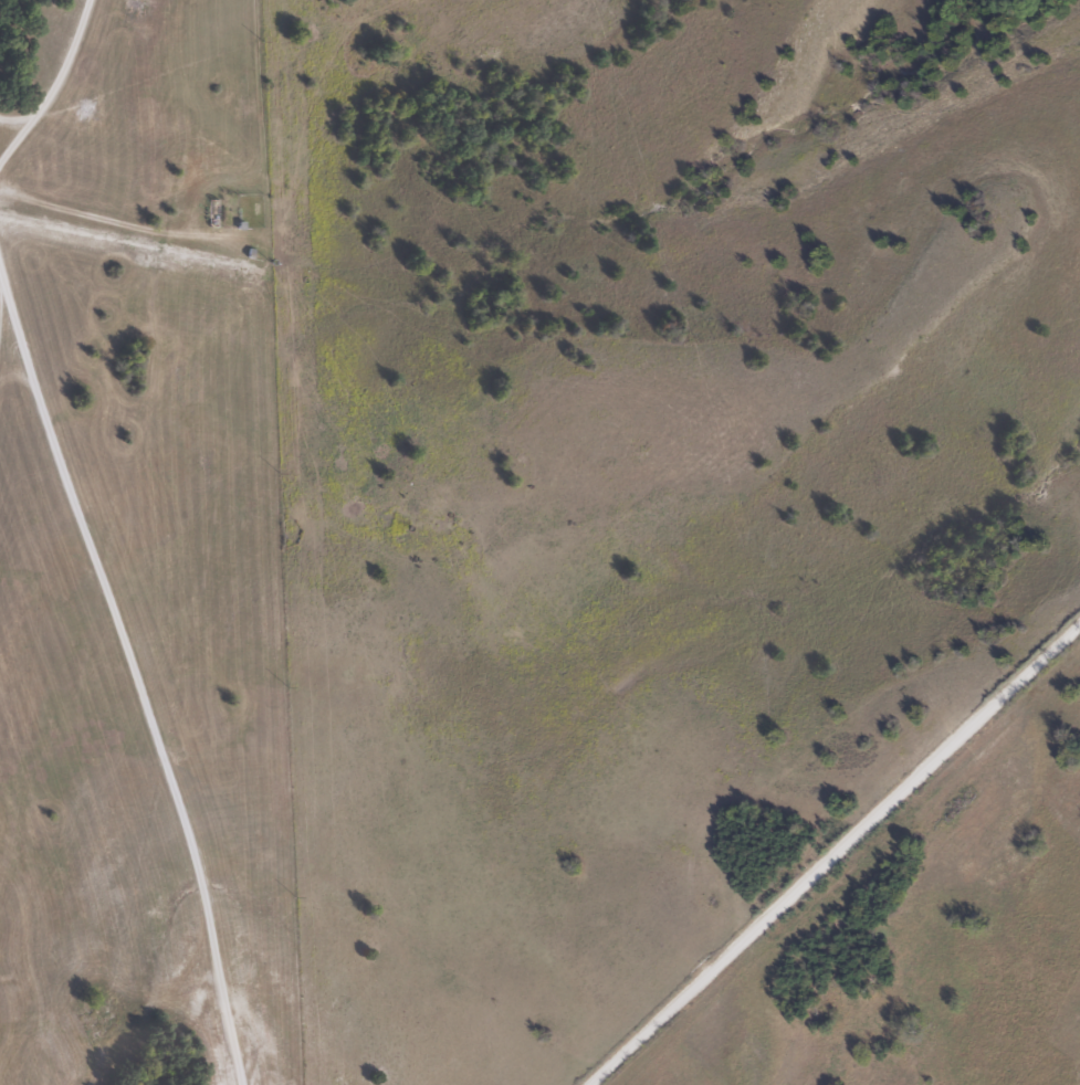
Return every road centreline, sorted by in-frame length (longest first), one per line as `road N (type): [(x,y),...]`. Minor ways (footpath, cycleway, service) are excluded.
road 1 (residential): [(580,1084),(1079,617)]

